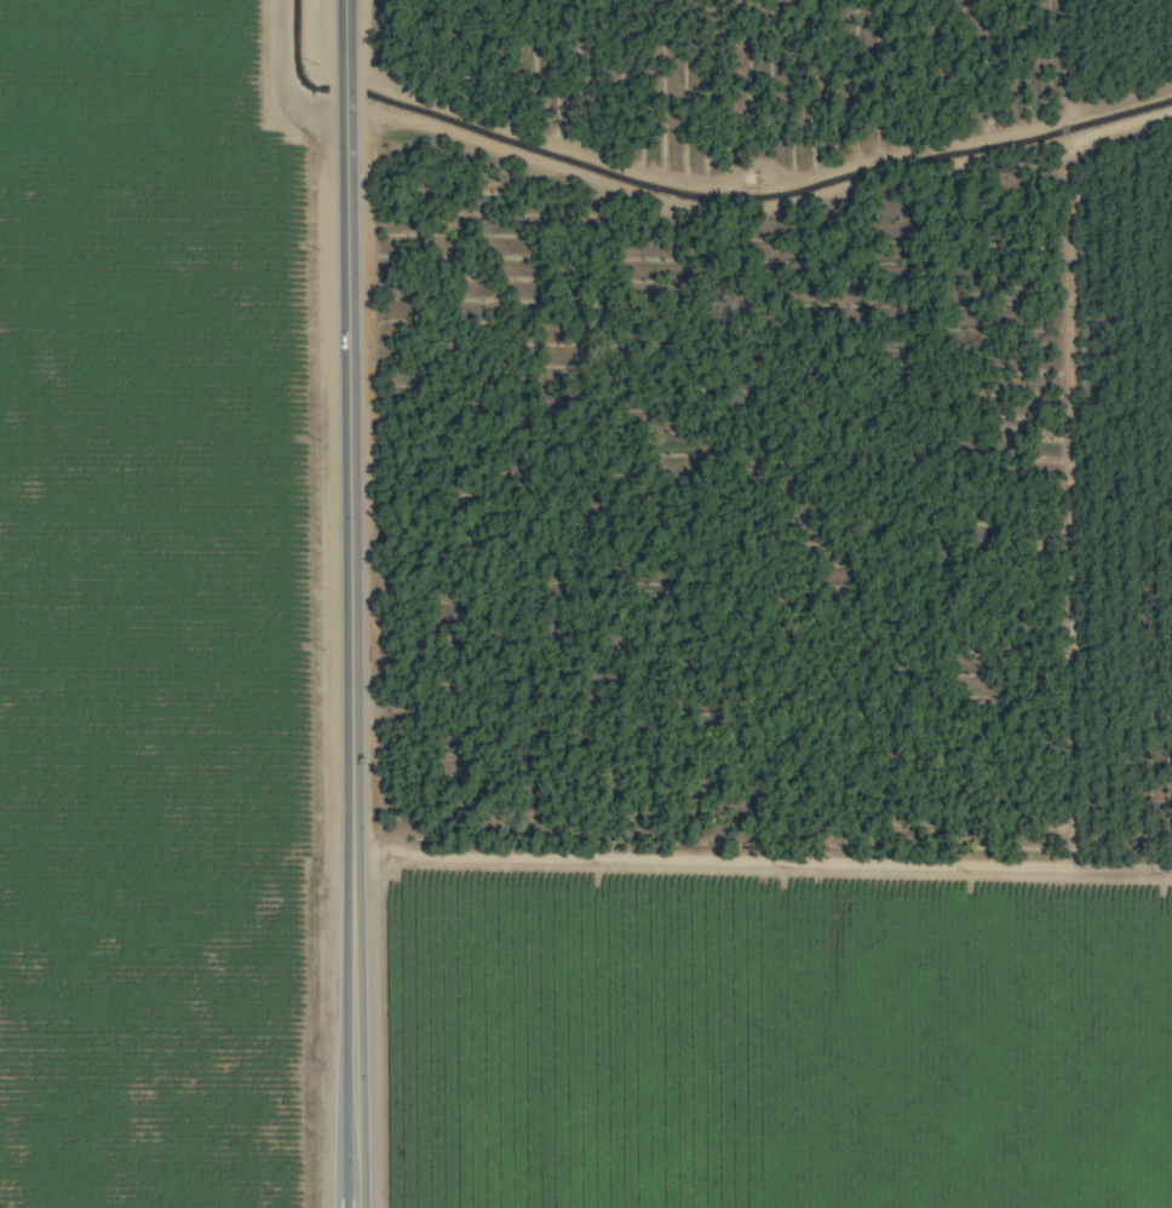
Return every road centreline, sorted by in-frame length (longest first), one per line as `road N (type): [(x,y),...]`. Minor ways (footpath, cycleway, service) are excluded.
road 1 (secondary): [(350,0),(353,1207)]

